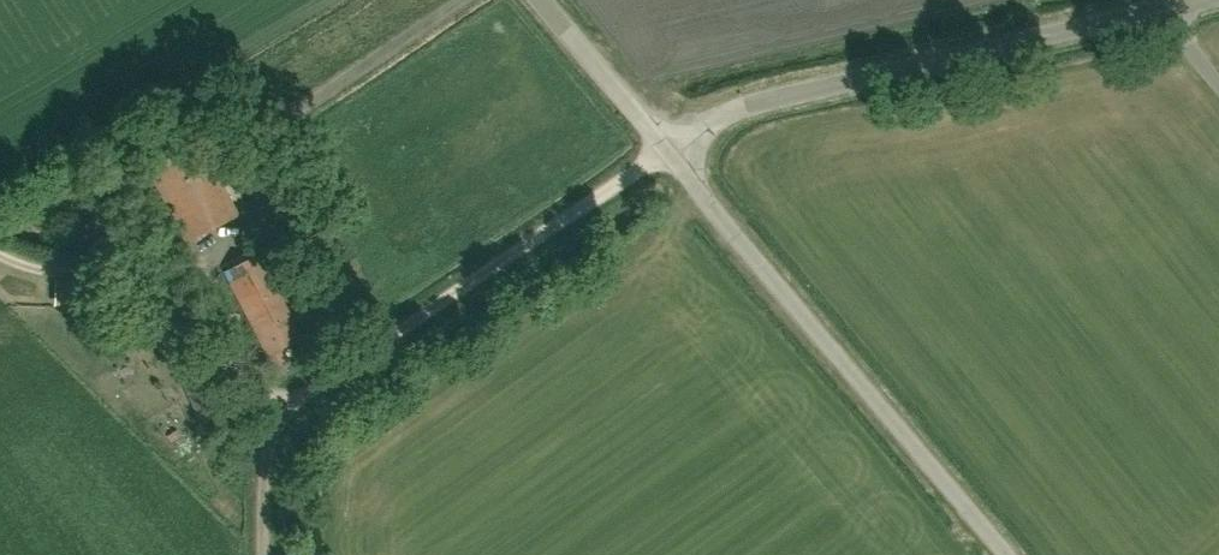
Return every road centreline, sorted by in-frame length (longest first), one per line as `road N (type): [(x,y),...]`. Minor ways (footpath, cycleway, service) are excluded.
road 1 (unclassified): [(664,150),(729,110),(1186,0)]
road 2 (unclassified): [(1007,554),(664,150)]
road 3 (track): [(275,404),(664,150)]
road 4 (track): [(0,251),(50,269),(193,264),(250,391),(275,404)]
road 5 (unclassified): [(537,0),(664,150)]
road 6 (track): [(275,404),(258,465),(263,554)]

